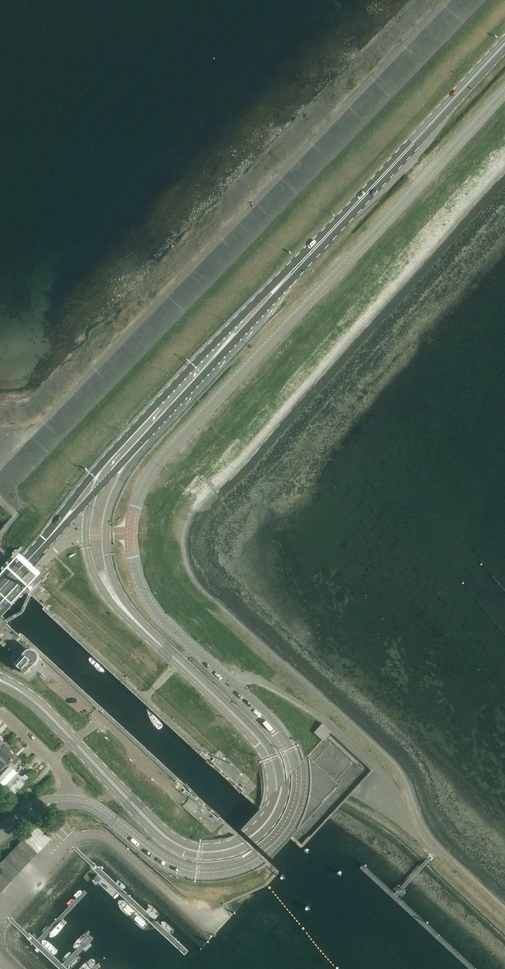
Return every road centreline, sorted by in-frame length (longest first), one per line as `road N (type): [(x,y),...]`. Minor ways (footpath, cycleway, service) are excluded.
road 1 (tertiary): [(69,801),(85,803),(161,864),(190,874),(241,870),(273,845),(288,820),(295,770),(277,733),(145,600),(128,534),(137,498),(158,463),(504,96)]
road 2 (primary): [(24,693),(172,842),(205,852),(233,848),(268,819),(277,778),(258,739),(183,664)]
road 3 (primary): [(504,46),(194,380)]
road 4 (residential): [(0,916),(68,845),(104,836),(208,927)]
road 5 (primary): [(183,664),(121,598),(108,557),(112,502),(149,439)]
road 6 (primary): [(94,494),(86,537),(103,593),(183,664)]

